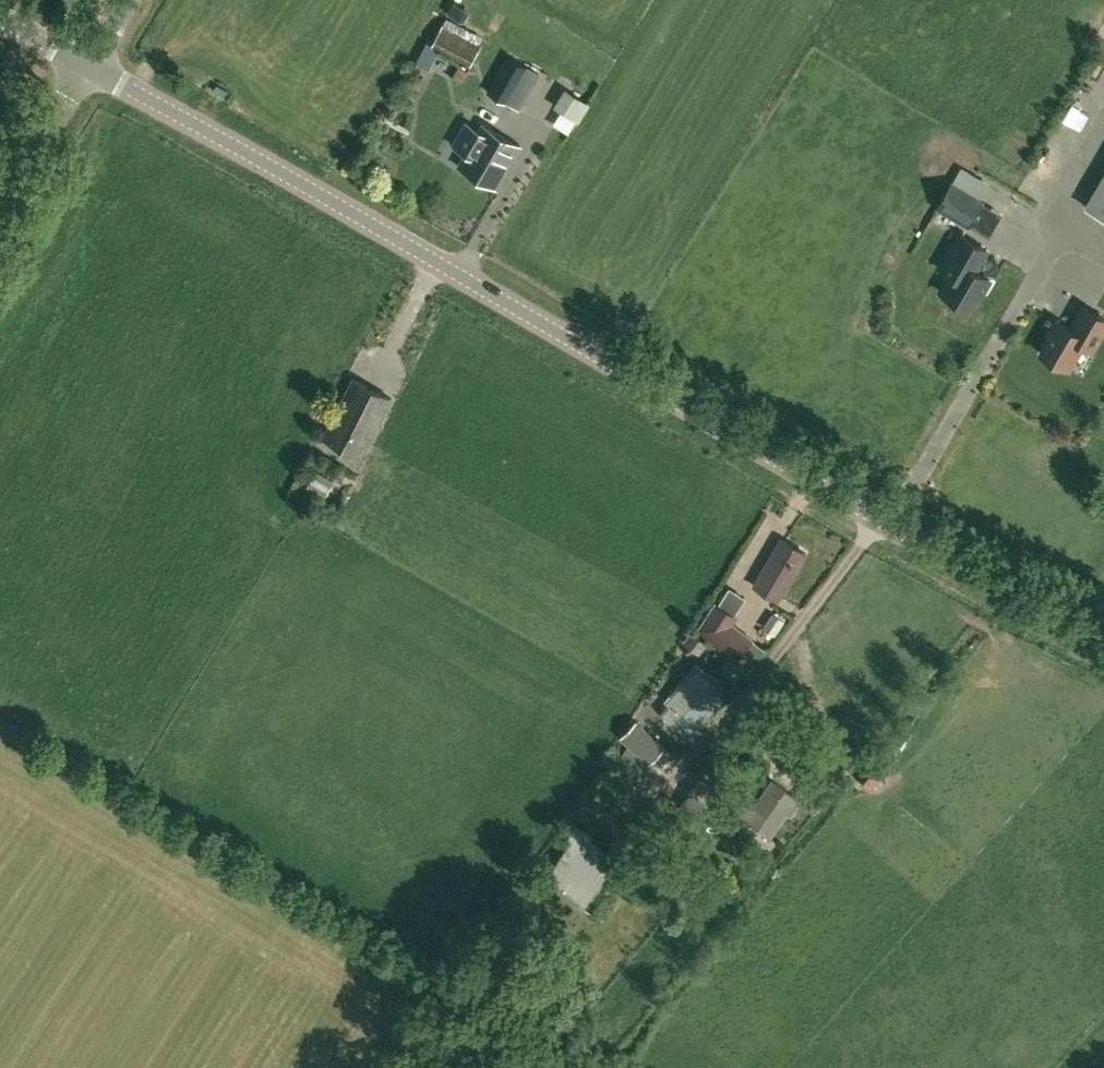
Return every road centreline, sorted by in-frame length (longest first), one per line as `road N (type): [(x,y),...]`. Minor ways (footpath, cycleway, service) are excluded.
road 1 (tertiary): [(1103,640),(88,64)]
road 2 (unclassified): [(0,206),(88,64)]

